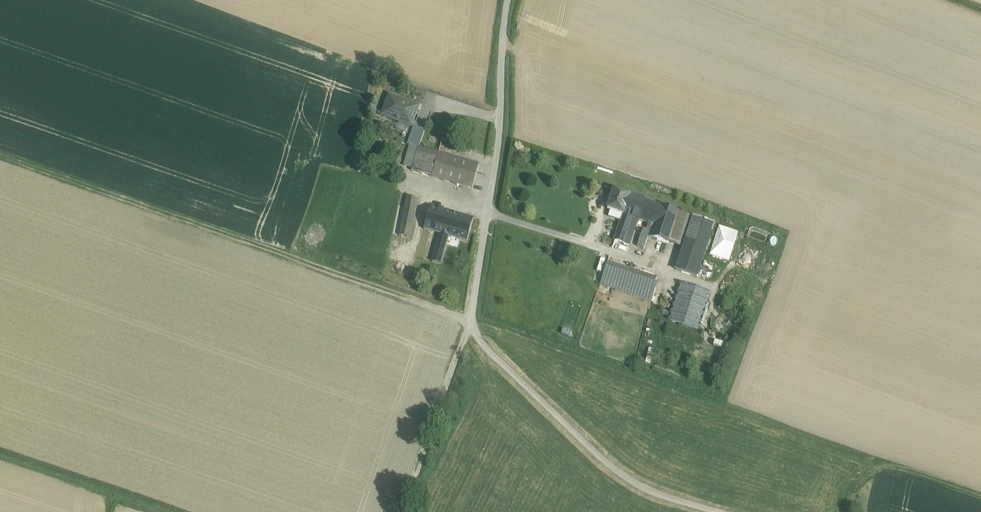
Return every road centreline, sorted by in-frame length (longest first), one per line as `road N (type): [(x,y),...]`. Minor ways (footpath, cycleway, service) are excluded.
road 1 (track): [(470,316),(0,153)]
road 2 (unclassified): [(509,0),(502,119),(468,326)]
road 3 (track): [(468,326),(405,511)]
road 4 (track): [(489,211),(646,262)]
road 5 (track): [(849,511),(862,482),(896,464),(980,494)]

